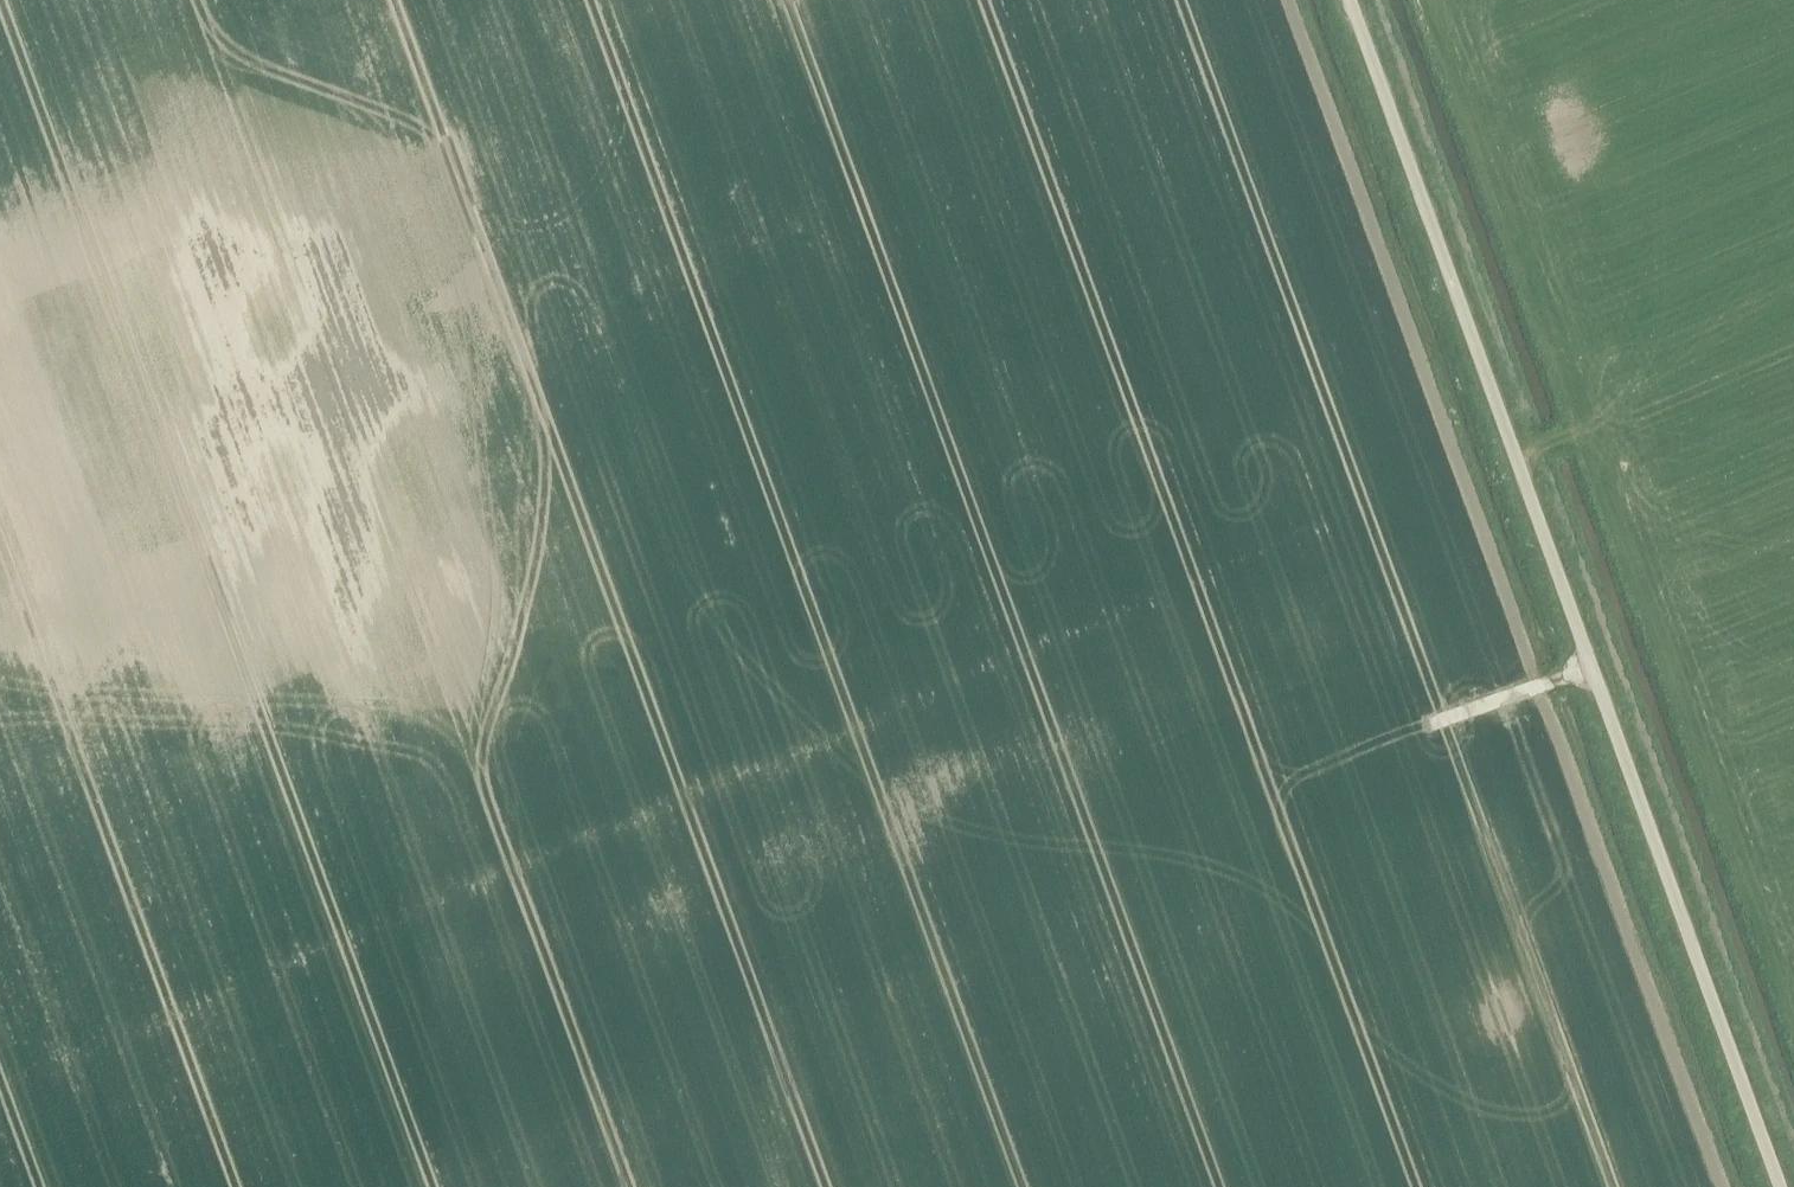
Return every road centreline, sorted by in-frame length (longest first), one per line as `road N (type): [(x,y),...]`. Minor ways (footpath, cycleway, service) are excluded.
road 1 (unclassified): [(1773,1186),(1344,0)]

